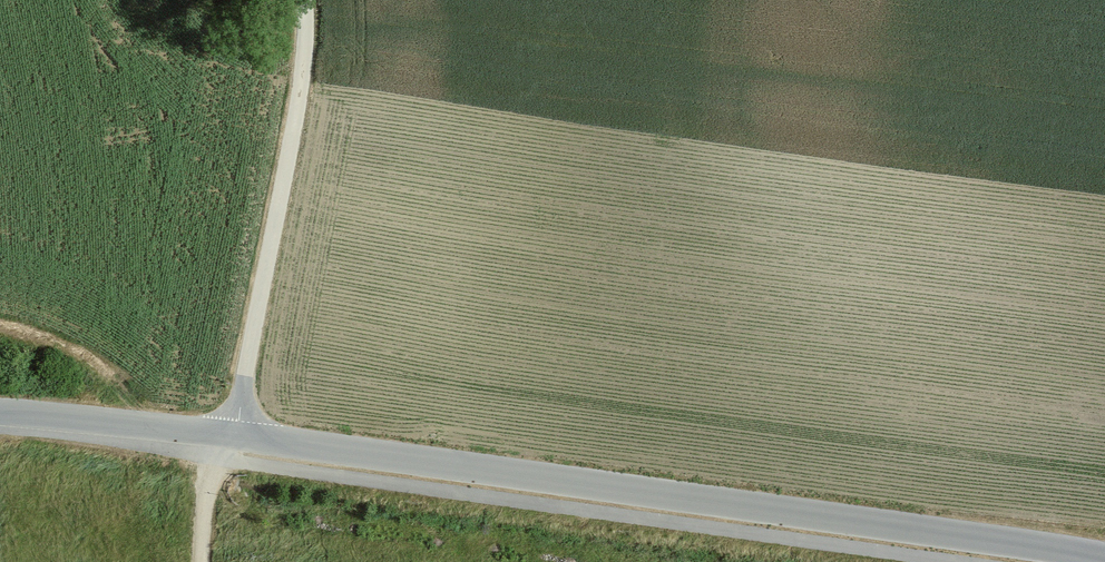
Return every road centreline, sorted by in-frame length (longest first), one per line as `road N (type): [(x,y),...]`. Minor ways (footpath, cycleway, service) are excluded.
road 1 (residential): [(0,415),(222,435),(1104,558)]
road 2 (track): [(217,457),(958,561)]
road 3 (track): [(222,435),(237,419),(256,288),(295,122),(304,0)]
road 4 (track): [(222,435),(201,561)]

